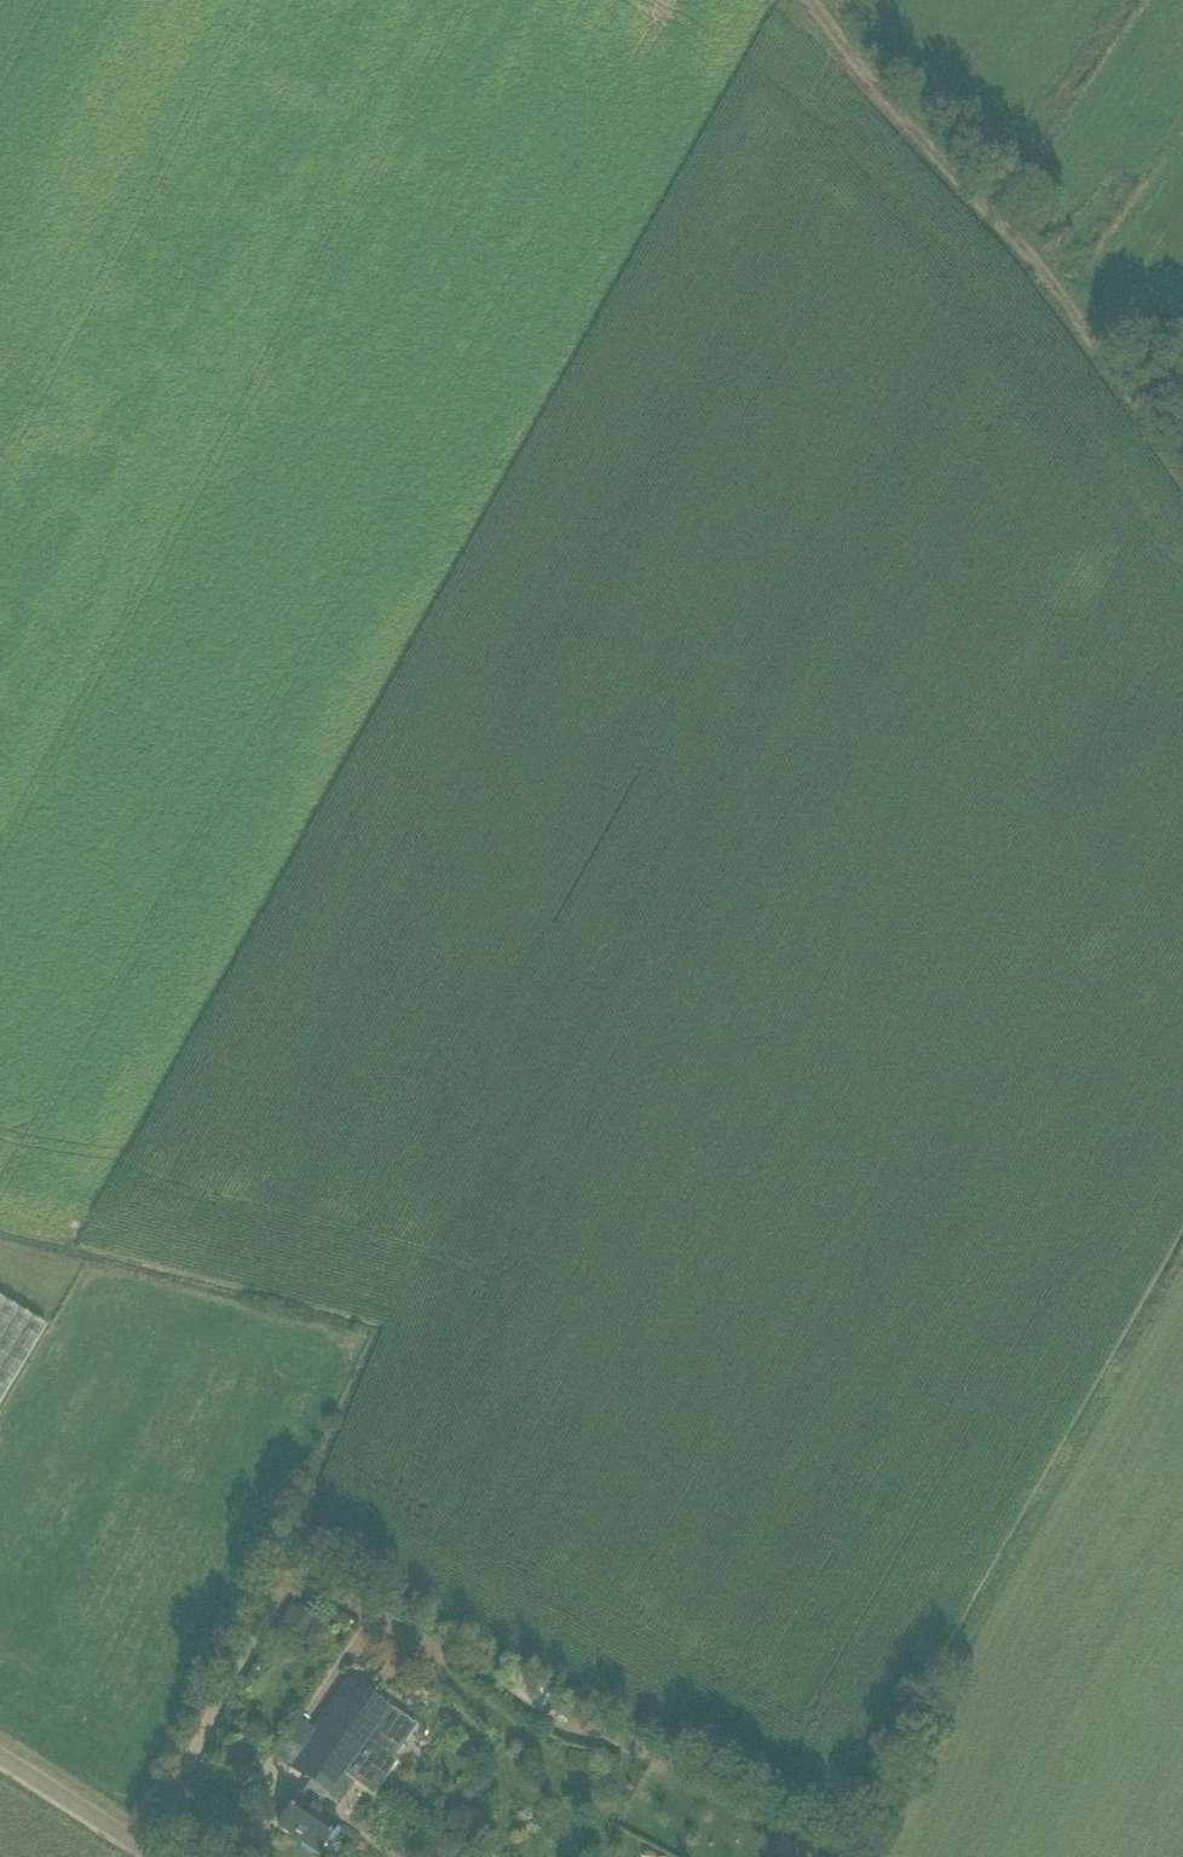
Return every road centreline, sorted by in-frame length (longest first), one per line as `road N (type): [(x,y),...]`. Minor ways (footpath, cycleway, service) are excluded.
road 1 (track): [(825,0),(1182,461)]
road 2 (unclassified): [(181,1856),(0,1743)]

